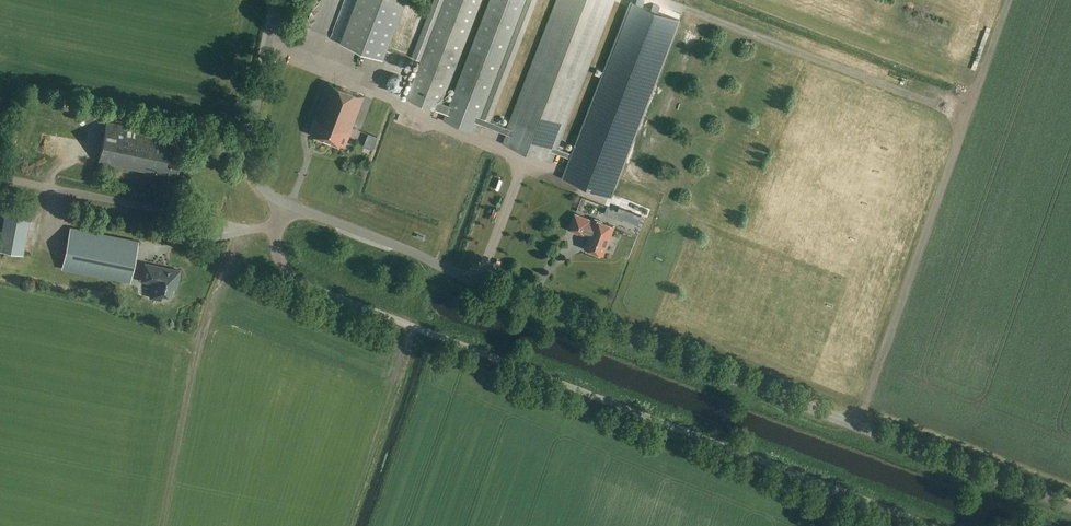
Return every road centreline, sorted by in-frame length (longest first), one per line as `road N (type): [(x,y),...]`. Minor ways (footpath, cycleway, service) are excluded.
road 1 (unclassified): [(1070,508),(284,206)]
road 2 (unclassified): [(931,525),(300,283),(275,253),(284,206)]
road 3 (track): [(859,426),(1009,0)]
road 4 (track): [(966,121),(656,0)]
road 5 (track): [(238,228),(208,316),(165,525)]
road 6 (track): [(276,229),(0,179)]
road 7 (unclassified): [(284,206),(251,168),(278,0)]
road 8 (track): [(415,328),(349,525)]

